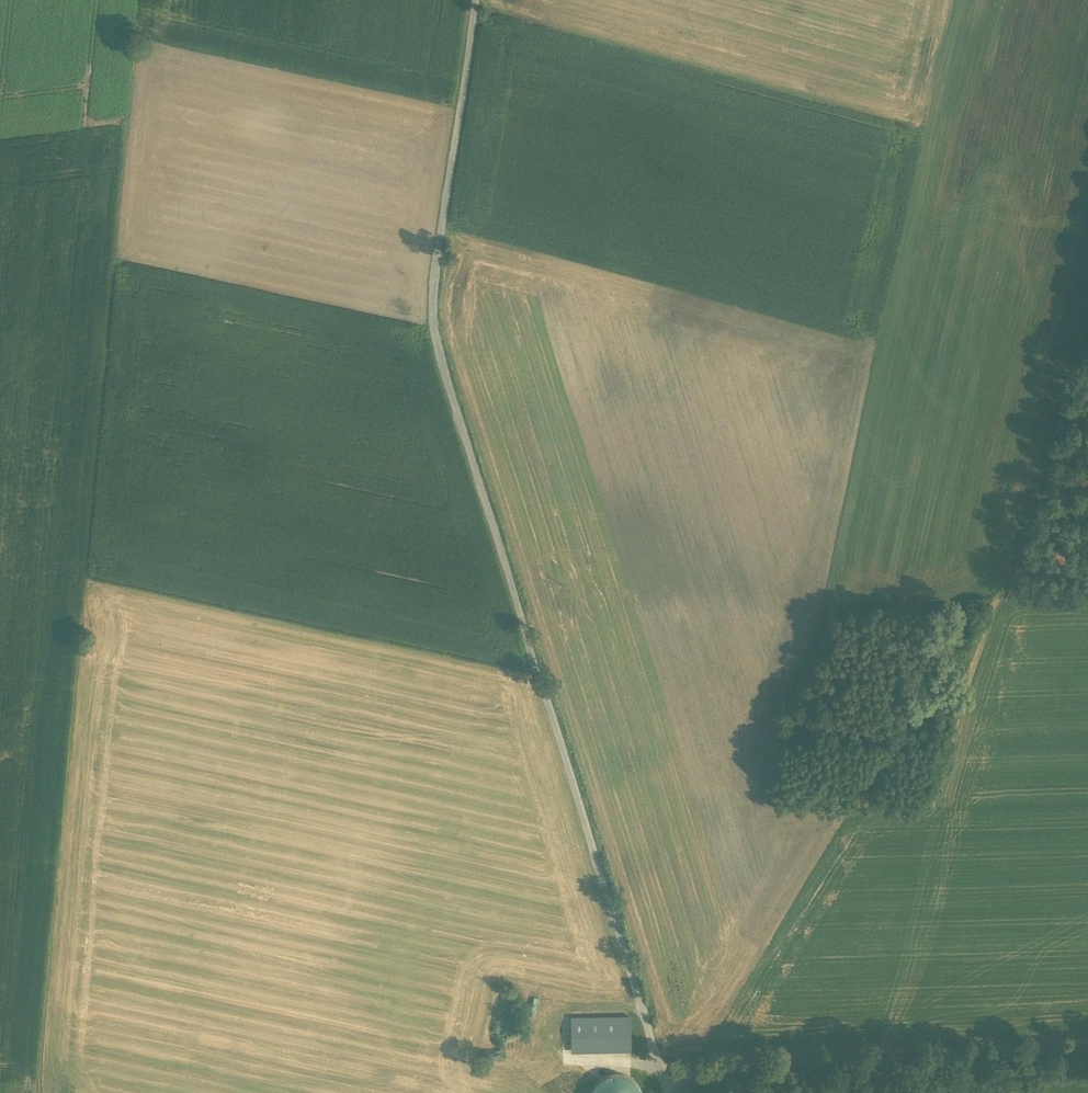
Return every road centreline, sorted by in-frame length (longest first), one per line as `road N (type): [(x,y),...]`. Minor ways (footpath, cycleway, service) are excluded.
road 1 (track): [(668,1092),(683,1083),(659,1063),(433,313),(477,0)]
road 2 (unclassified): [(682,1092),(701,1071),(729,1064),(1087,1046)]

